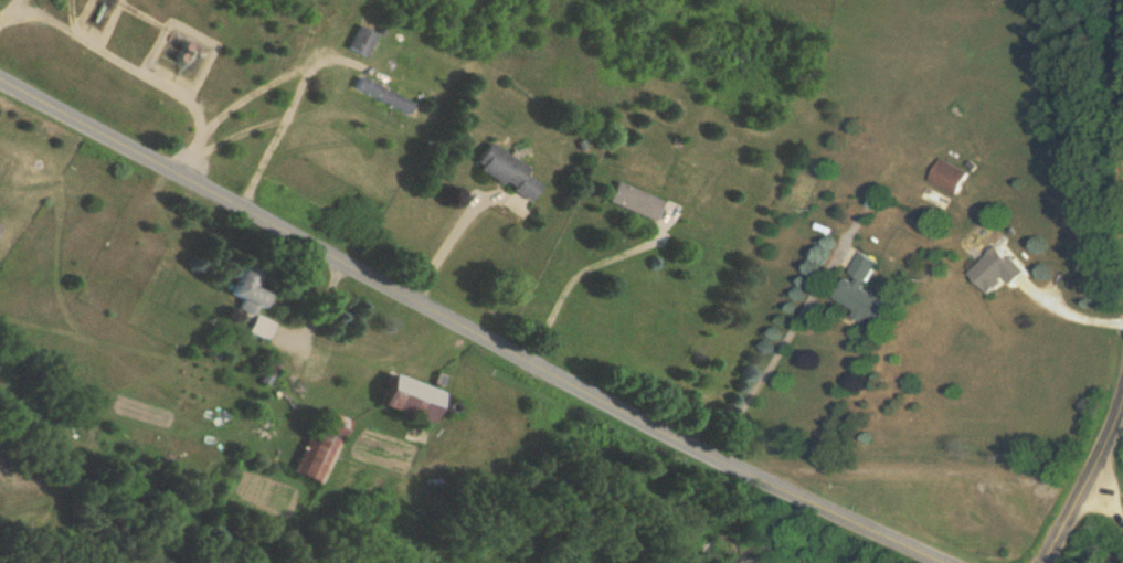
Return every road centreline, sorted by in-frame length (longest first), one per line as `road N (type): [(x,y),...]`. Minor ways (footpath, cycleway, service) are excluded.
road 1 (secondary): [(0,77),(730,468),(942,562)]
road 2 (residential): [(1122,421),(1050,562)]

